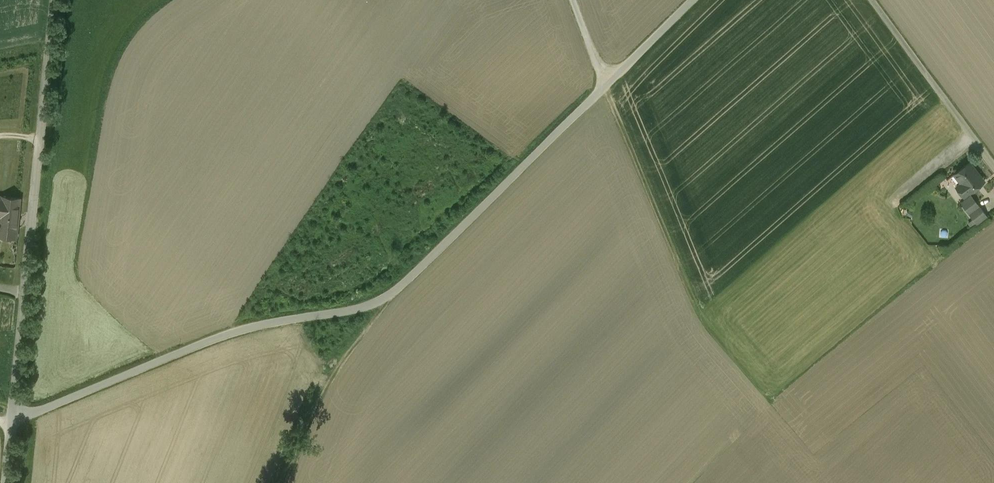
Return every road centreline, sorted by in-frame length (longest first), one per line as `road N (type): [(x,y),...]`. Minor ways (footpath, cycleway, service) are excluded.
road 1 (unclassified): [(693,0),(387,297),(206,341),(13,419)]
road 2 (unclassified): [(13,419),(56,0)]
road 3 (unclassified): [(993,162),(873,0)]

